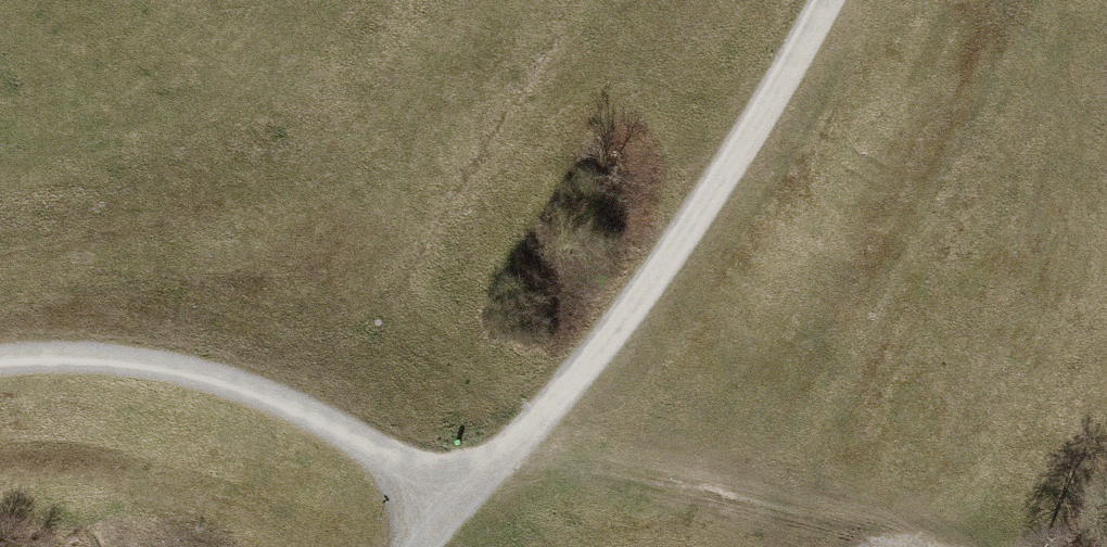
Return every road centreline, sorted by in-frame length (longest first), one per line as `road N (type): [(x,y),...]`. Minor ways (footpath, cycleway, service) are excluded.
road 1 (track): [(419,546),(626,314),(723,179),(826,0)]
road 2 (track): [(0,359),(113,360),(230,383),(319,420),(450,509)]
road 3 (track): [(904,546),(763,516),(523,436)]

